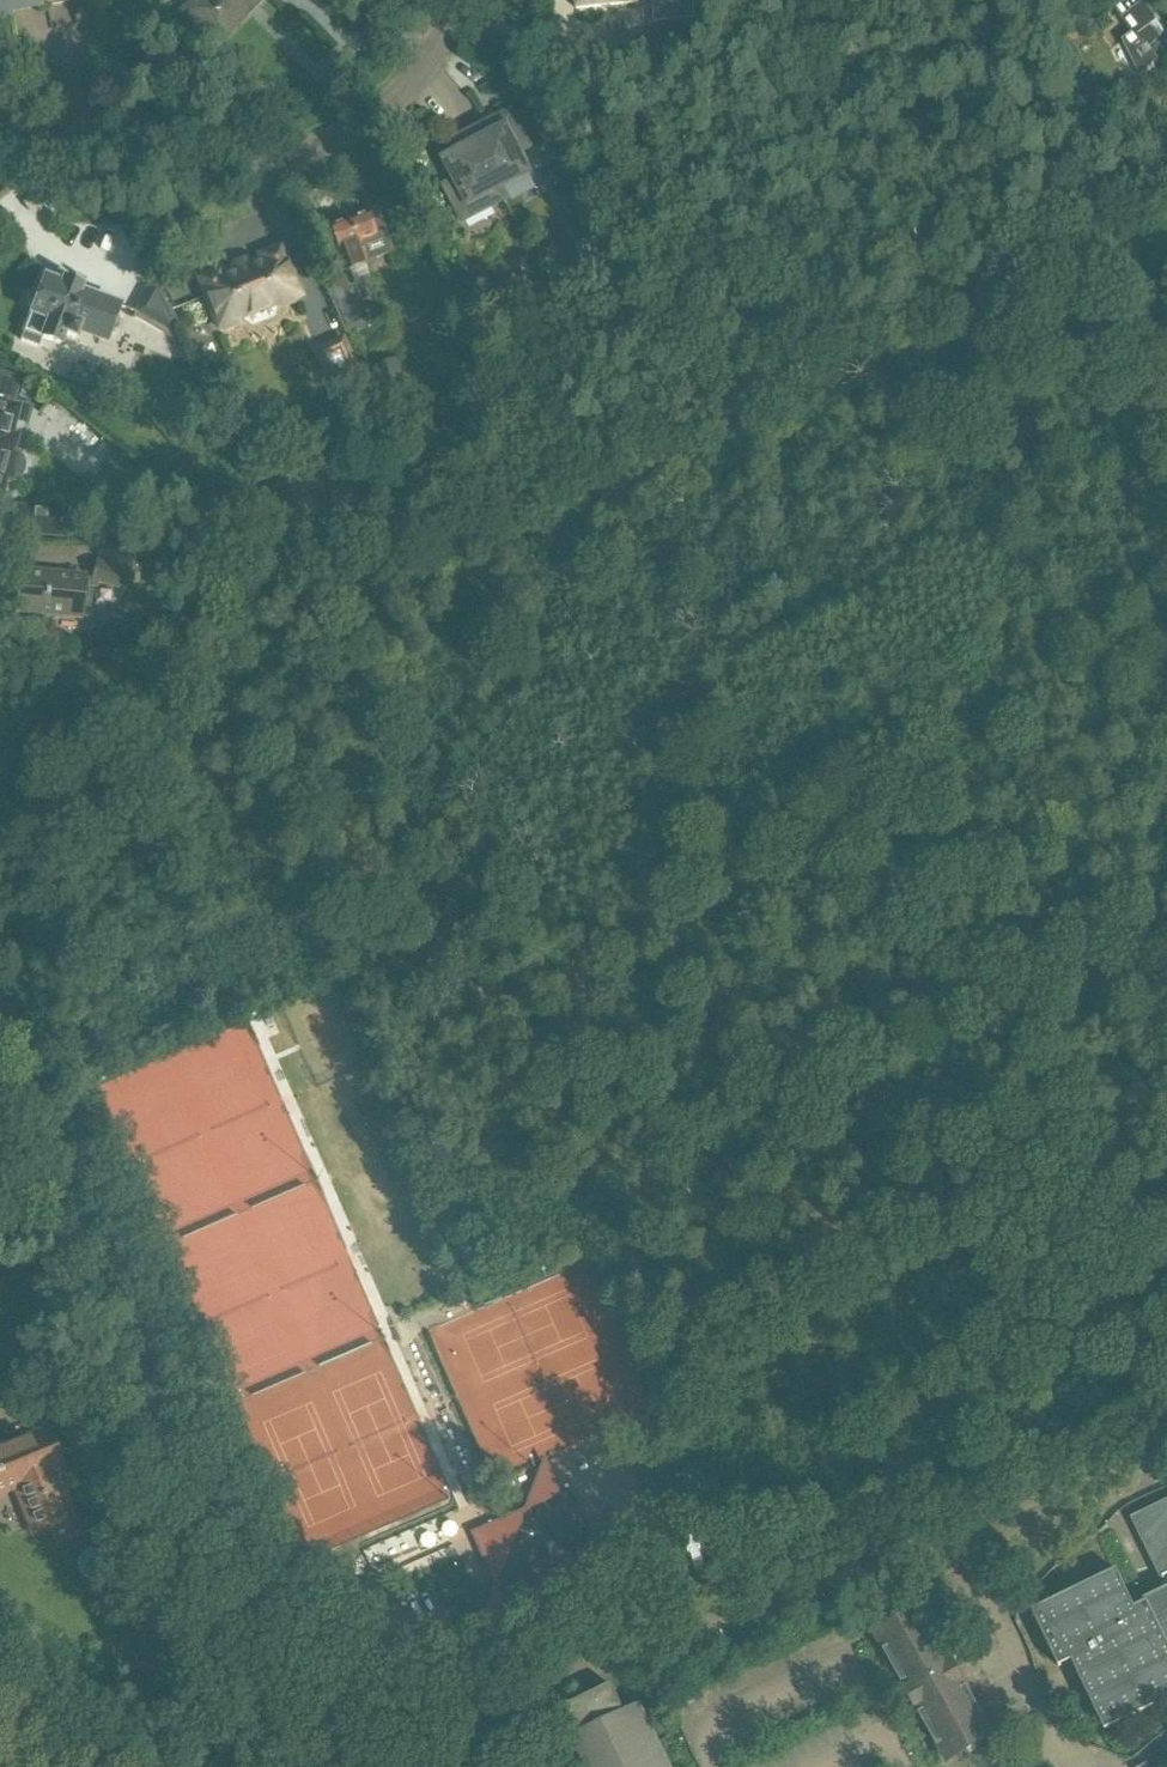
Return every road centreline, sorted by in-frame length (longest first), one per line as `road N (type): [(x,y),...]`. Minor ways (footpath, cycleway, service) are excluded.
road 1 (unclassified): [(275,1766),(267,1692),(0,1098)]
road 2 (unclassified): [(0,163),(16,156),(278,146),(321,130),(360,103),(416,29),(424,0)]
road 3 (unclassified): [(1096,1470),(1151,1587)]

